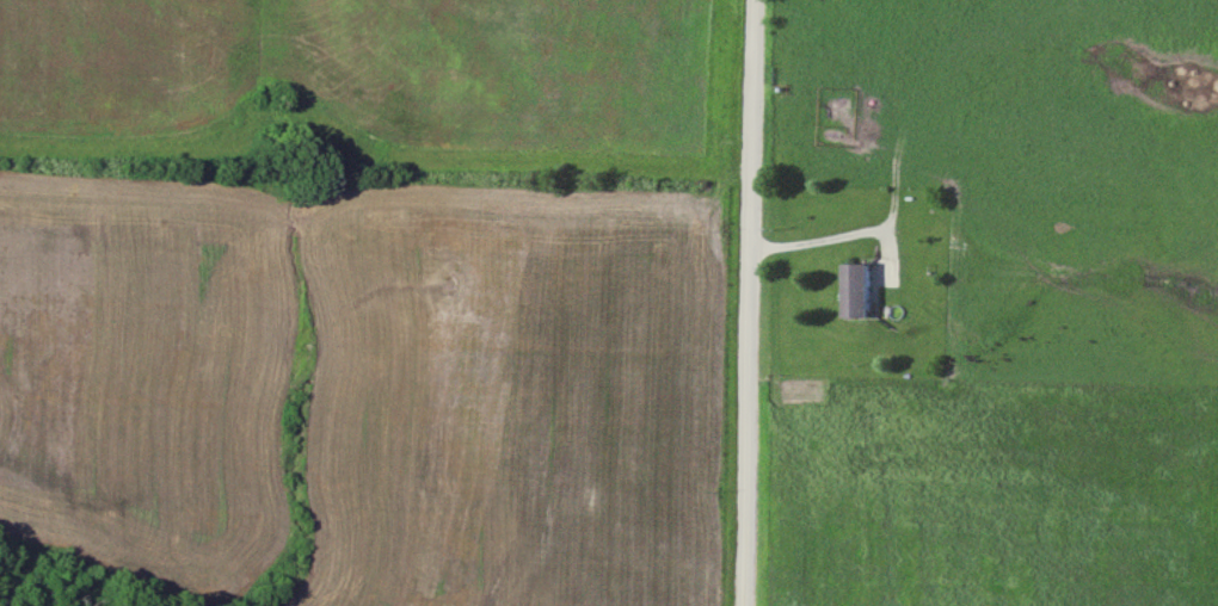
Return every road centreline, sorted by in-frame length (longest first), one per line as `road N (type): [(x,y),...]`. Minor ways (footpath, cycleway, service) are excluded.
road 1 (residential): [(742,605),(756,0)]

